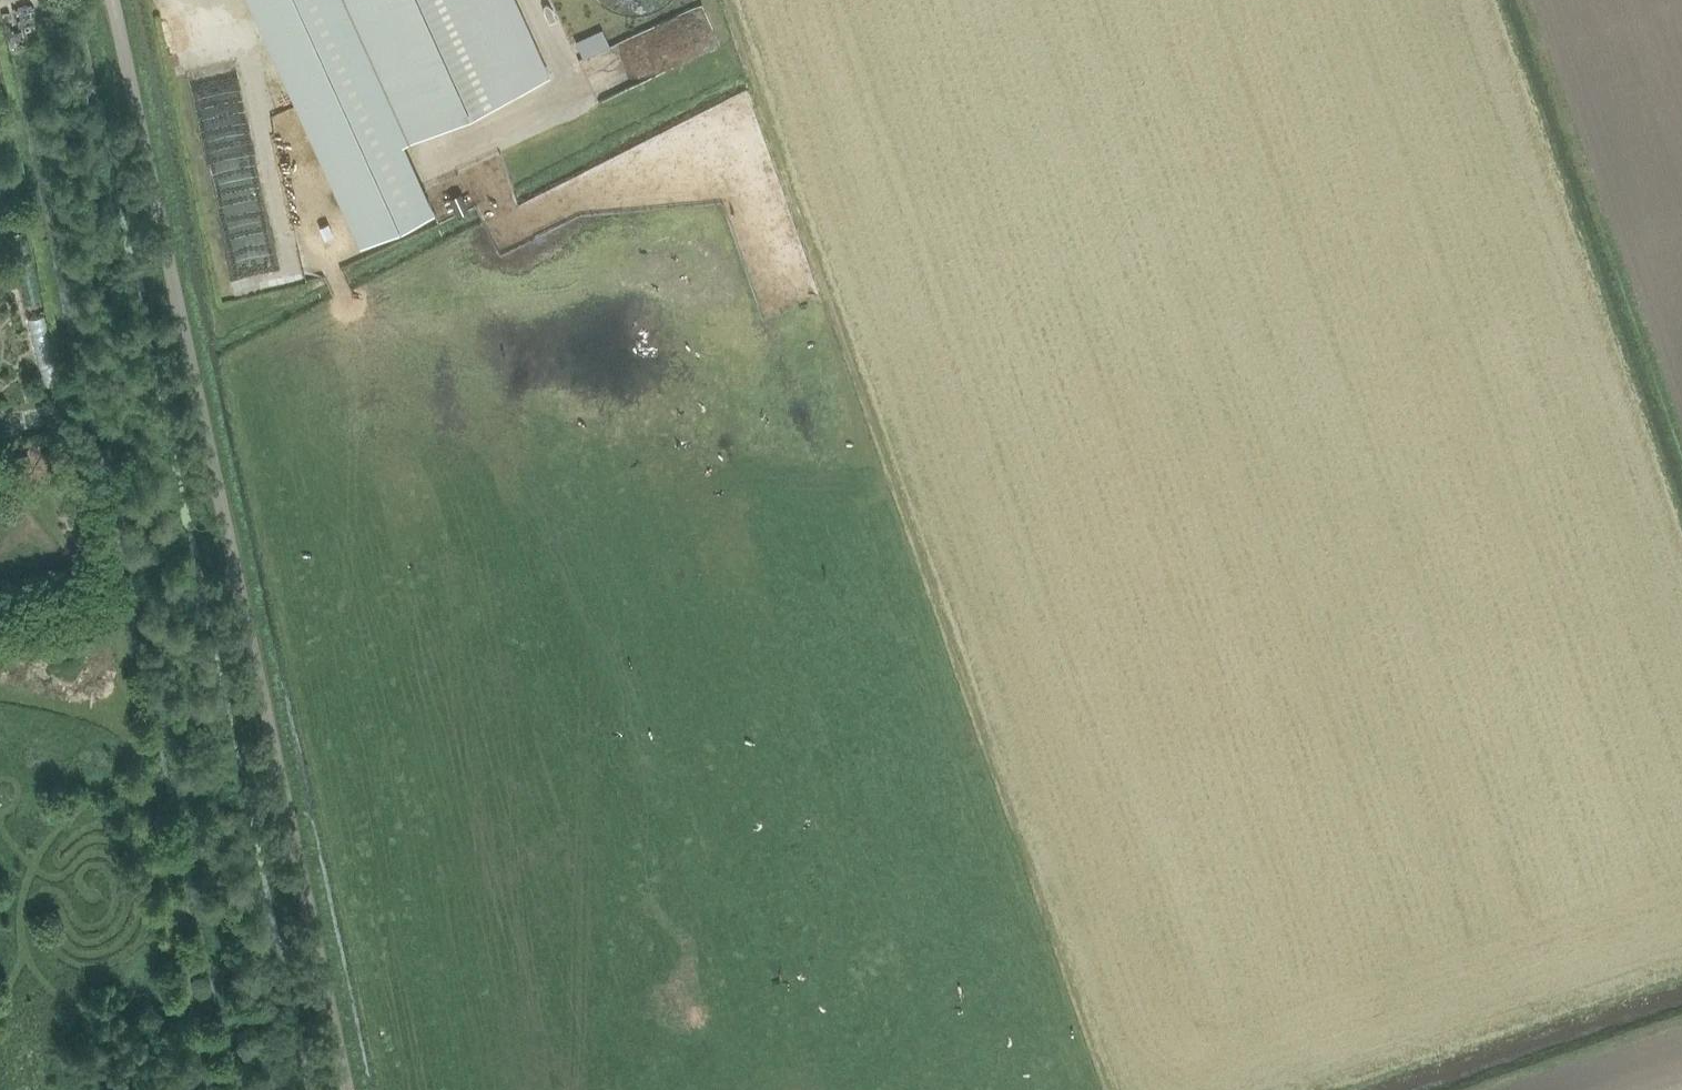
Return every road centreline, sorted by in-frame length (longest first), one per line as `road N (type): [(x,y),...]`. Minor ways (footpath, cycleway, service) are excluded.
road 1 (track): [(727,0),(1110,1089)]
road 2 (unclassified): [(351,1089),(111,0)]

